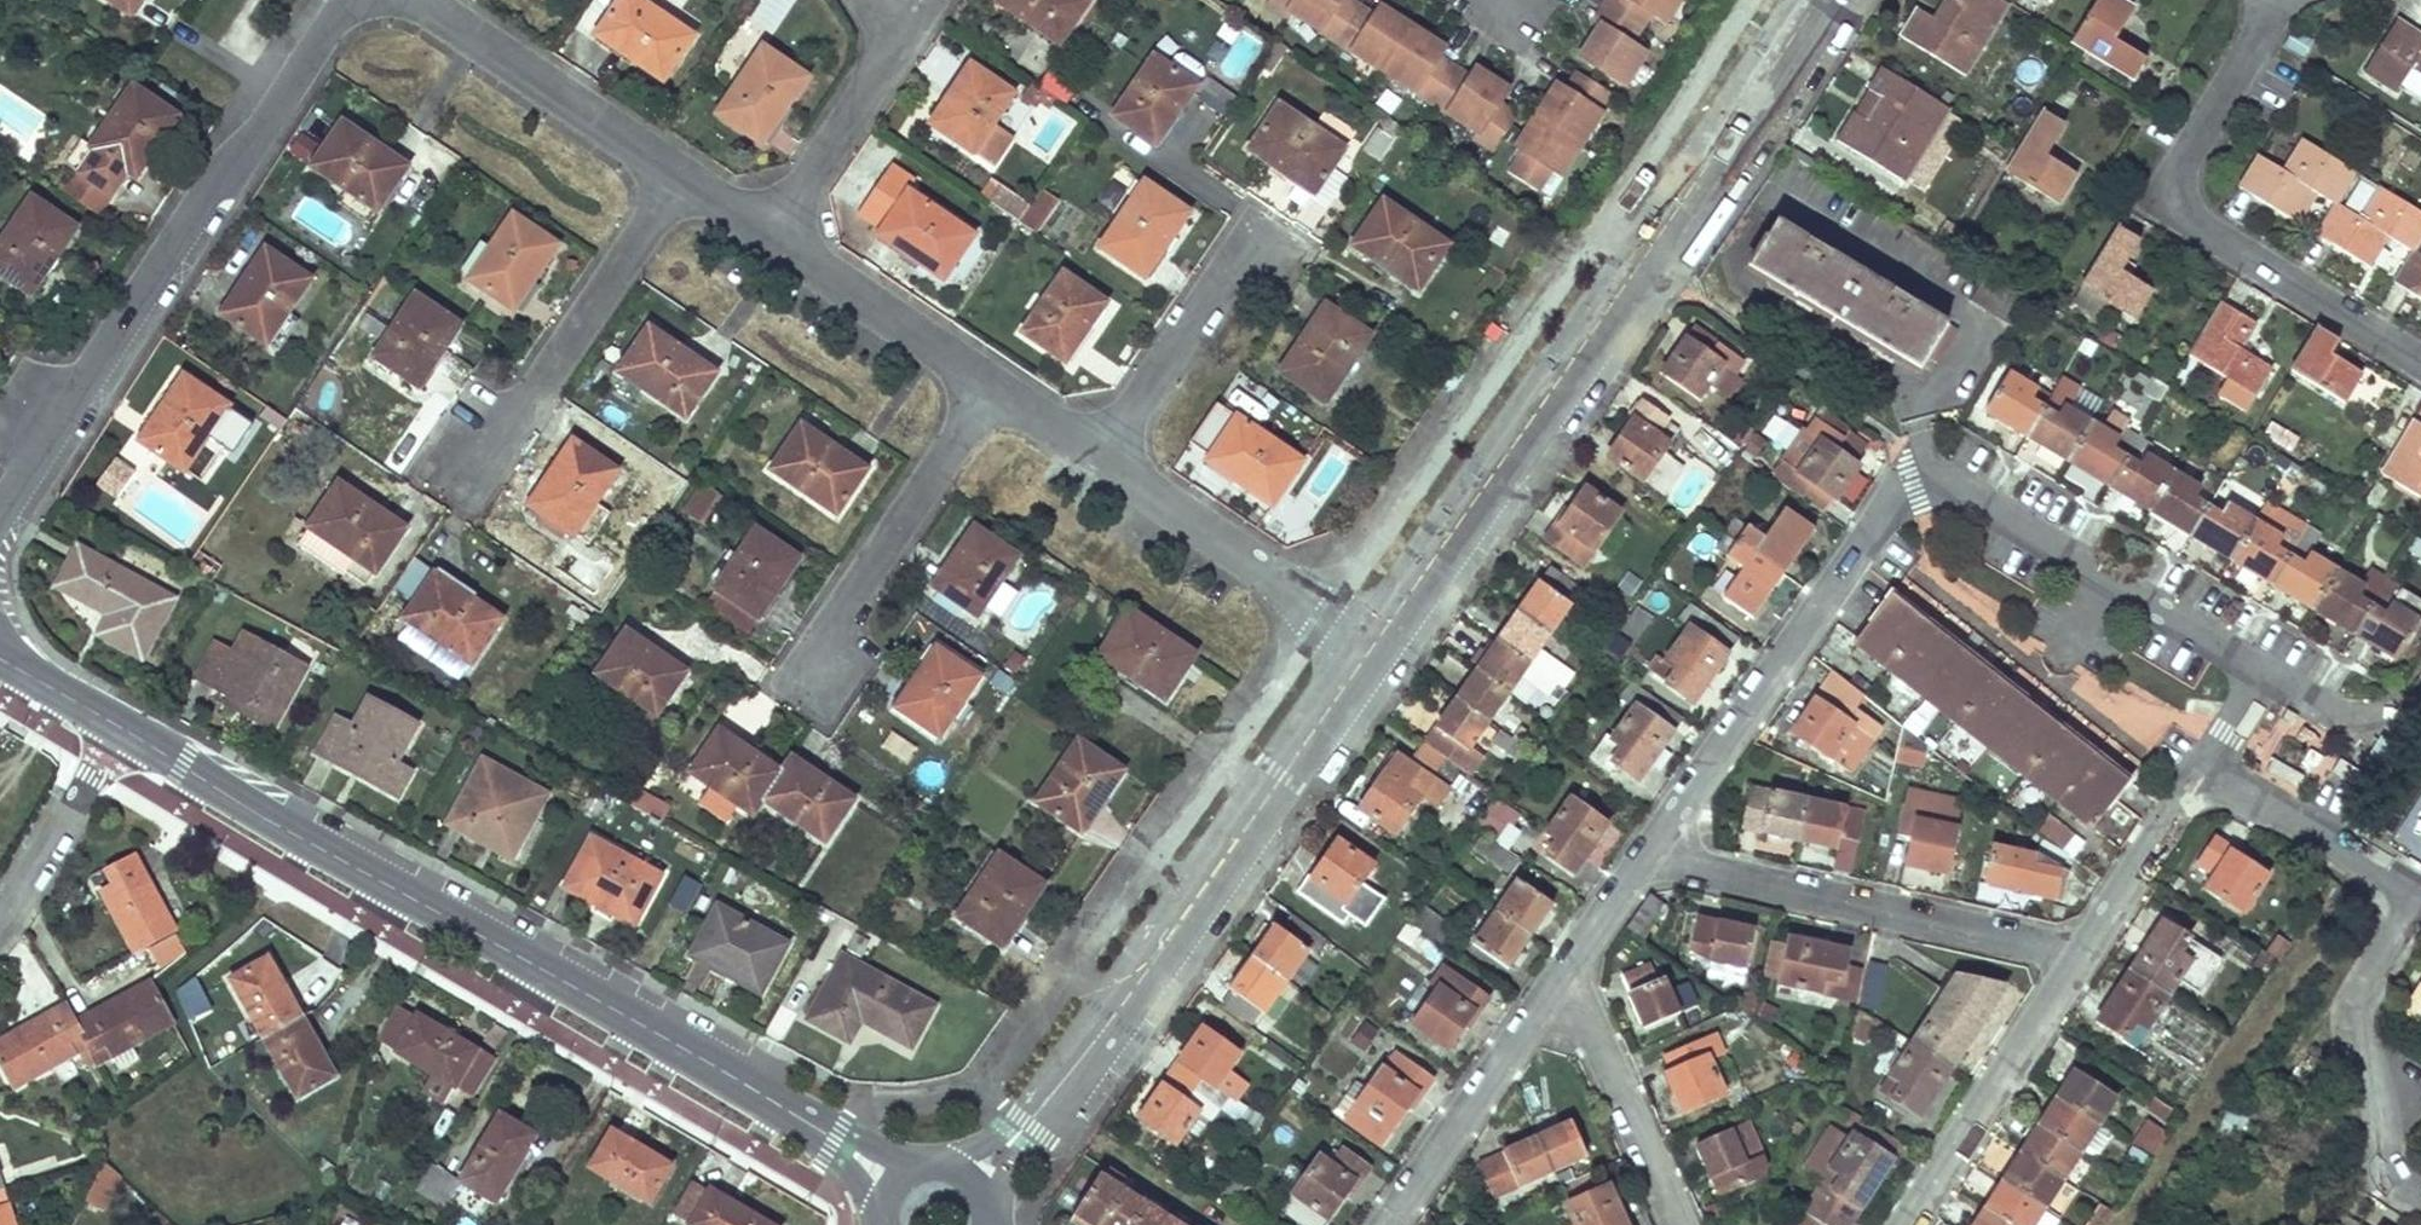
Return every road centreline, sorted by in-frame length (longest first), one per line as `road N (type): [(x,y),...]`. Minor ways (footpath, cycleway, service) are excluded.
road 1 (residential): [(1645,856),(1909,474),(1929,466),(2262,667),(2208,758)]
road 2 (tertiary): [(121,729),(818,1129)]
road 3 (tertiary): [(1372,646),(1817,0)]
road 4 (residential): [(339,0),(0,521)]
road 5 (tertiary): [(1050,1098),(1372,646)]
road 6 (residential): [(2275,0),(2187,162),(2181,197),(2200,220),(2420,358)]
road 7 (residential): [(1645,856),(2080,953)]
road 8 (residential): [(996,389),(848,605),(820,677)]
road 9 (residential): [(2414,890),(2353,993),(2387,1167),(2420,1188)]
road 10 (residential): [(484,444),(683,180)]
road 11 (residential): [(1101,457),(1372,646)]
road 12 (residential): [(2080,953),(1903,1224)]
road 13 (residential): [(424,0),(683,180)]
road 14 (residential): [(1388,1224),(1566,972)]
road 15 (residential): [(1566,972),(1680,1224)]
road 16 (residential): [(770,231),(996,389)]
road 17 (residential): [(1101,457),(1250,230)]
road 18 (residential): [(882,0),(882,63),(770,231)]
road 19 (residential): [(2208,758),(2414,890)]
road 20 (residential): [(2208,758),(2080,953)]
road 21 (residential): [(0,918),(121,729)]
road 22 (residential): [(1566,972),(1645,856)]
road 23 (tertiary): [(0,660),(121,729)]
road 24 (tertiary): [(992,1214),(1050,1098)]
road 25 (tertiary): [(1050,1098),(941,1164)]
road 26 (residential): [(996,389),(1101,457)]

